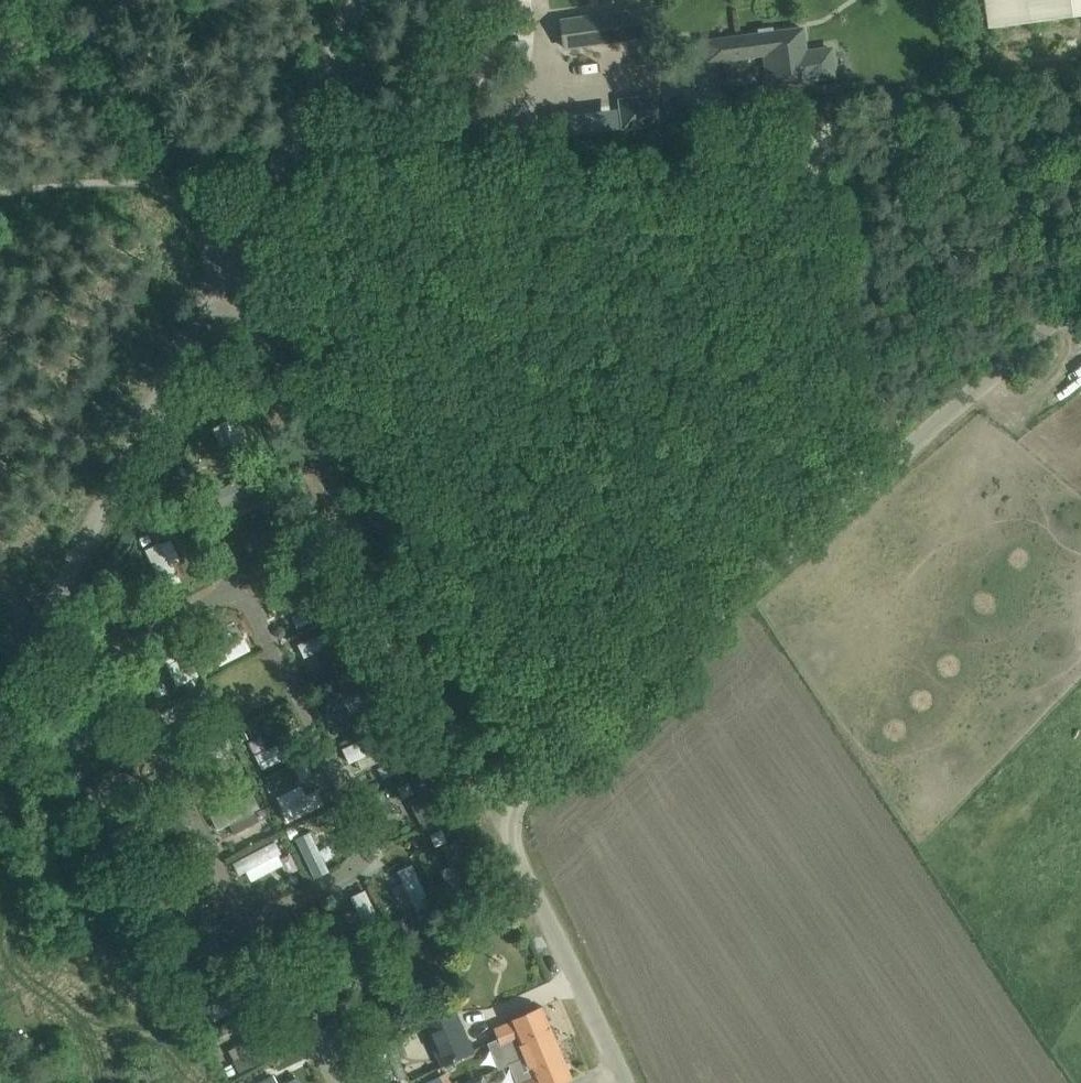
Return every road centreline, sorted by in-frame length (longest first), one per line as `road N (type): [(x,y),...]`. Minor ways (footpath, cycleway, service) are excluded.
road 1 (unclassified): [(623,1082),(512,845),(522,795),(738,593),(1080,299)]
road 2 (track): [(512,845),(224,277)]
road 3 (track): [(0,709),(224,277)]
road 4 (track): [(224,277),(363,0)]
road 5 (track): [(282,164),(0,194)]

